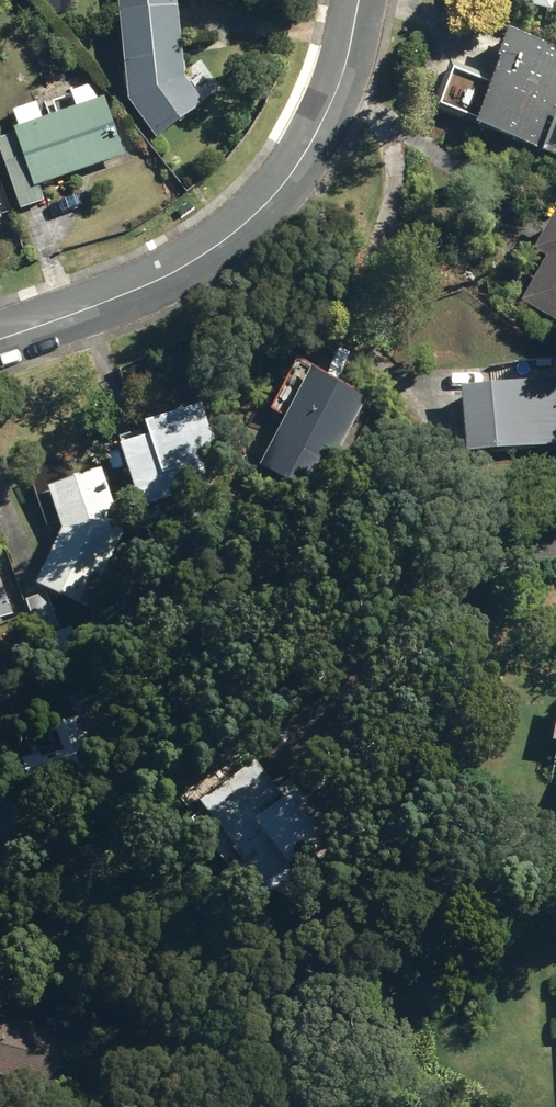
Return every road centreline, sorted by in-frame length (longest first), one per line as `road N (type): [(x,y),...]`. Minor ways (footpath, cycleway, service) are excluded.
road 1 (residential): [(0,339),(160,279),(253,214),(309,147),(333,102),(358,0)]

